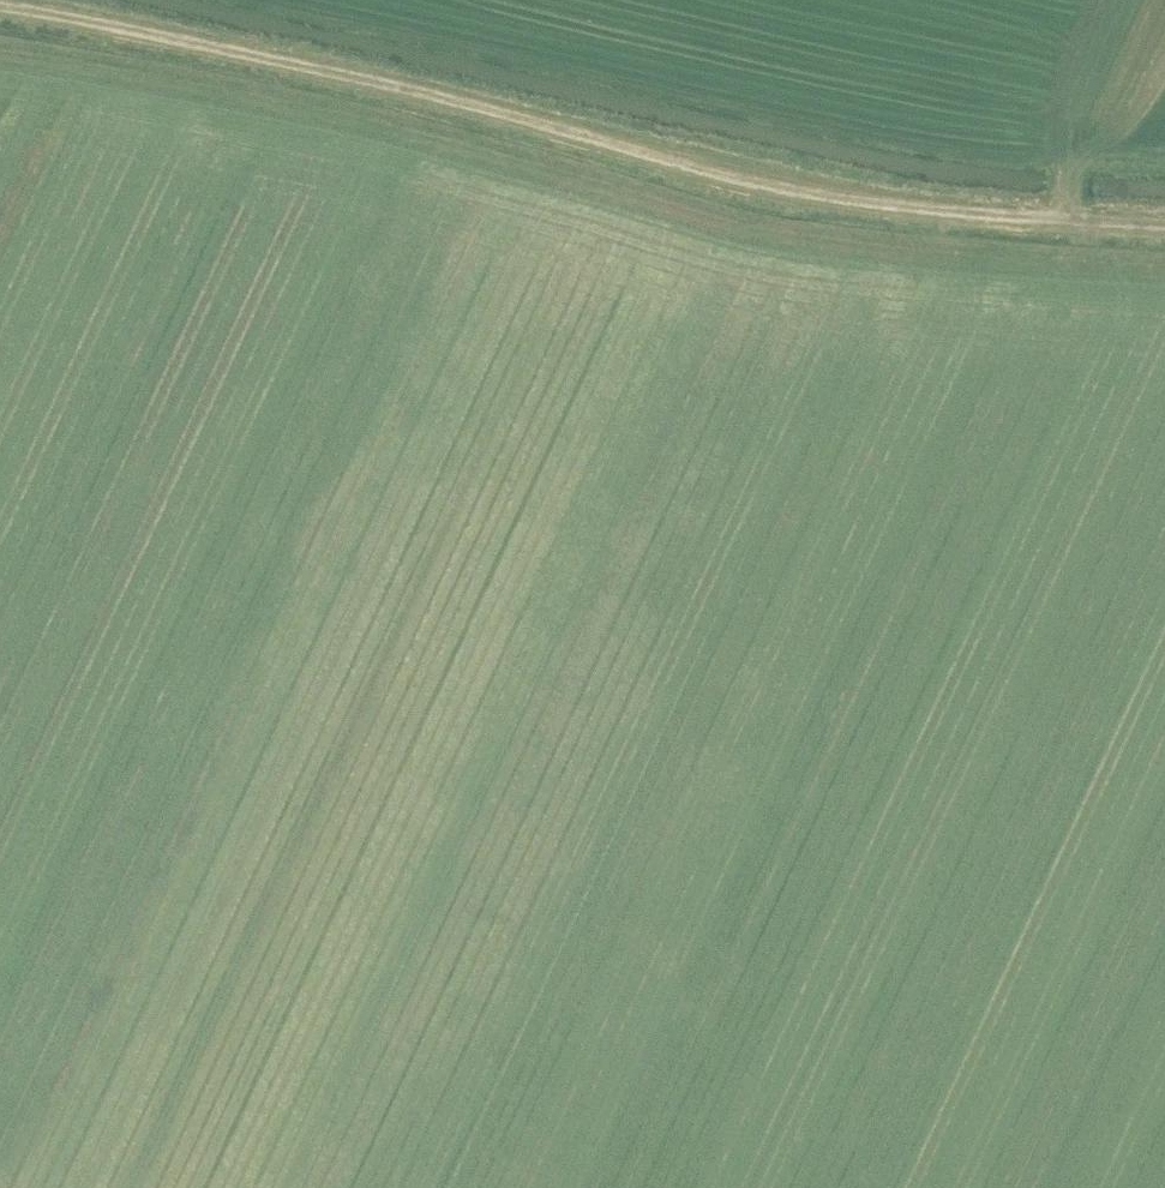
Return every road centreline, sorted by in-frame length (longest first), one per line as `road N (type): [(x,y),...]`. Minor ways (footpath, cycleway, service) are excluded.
road 1 (track): [(1164,223),(811,193),(662,160),(407,87),(0,11)]

